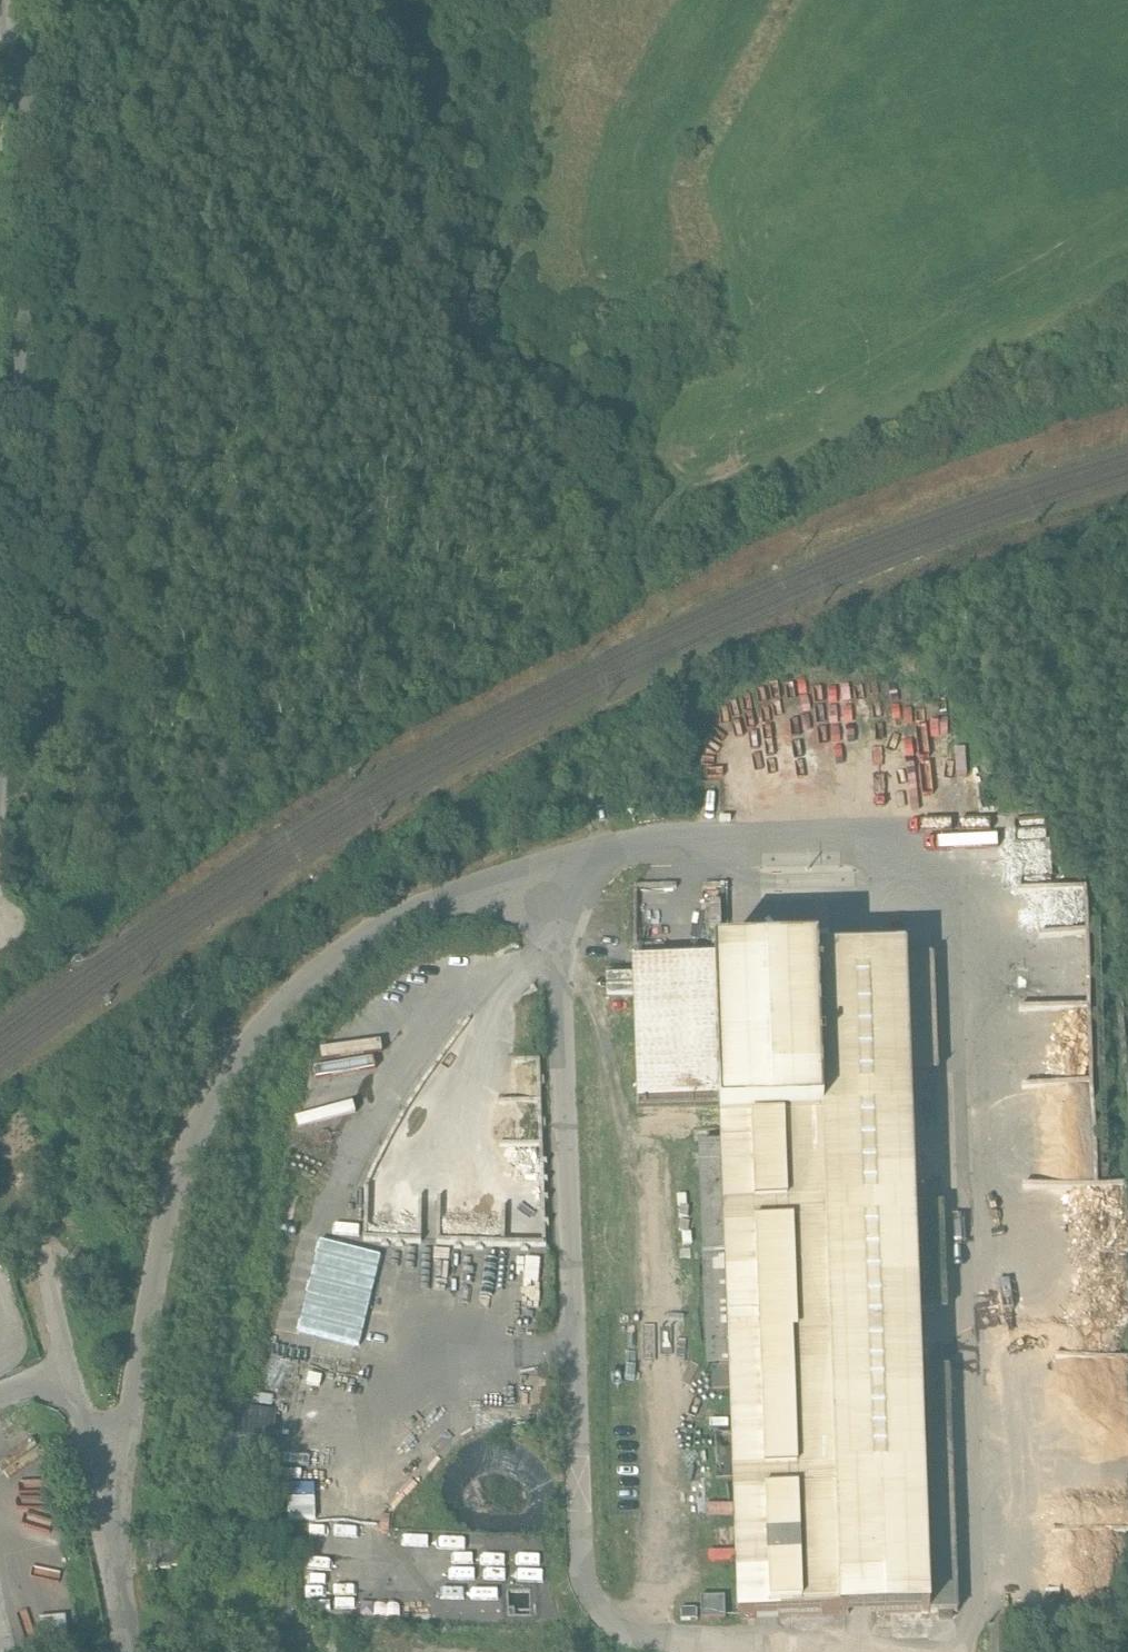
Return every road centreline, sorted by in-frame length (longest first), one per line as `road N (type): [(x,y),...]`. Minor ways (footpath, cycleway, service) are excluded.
road 1 (unclassified): [(14,0),(33,357),(0,787)]

